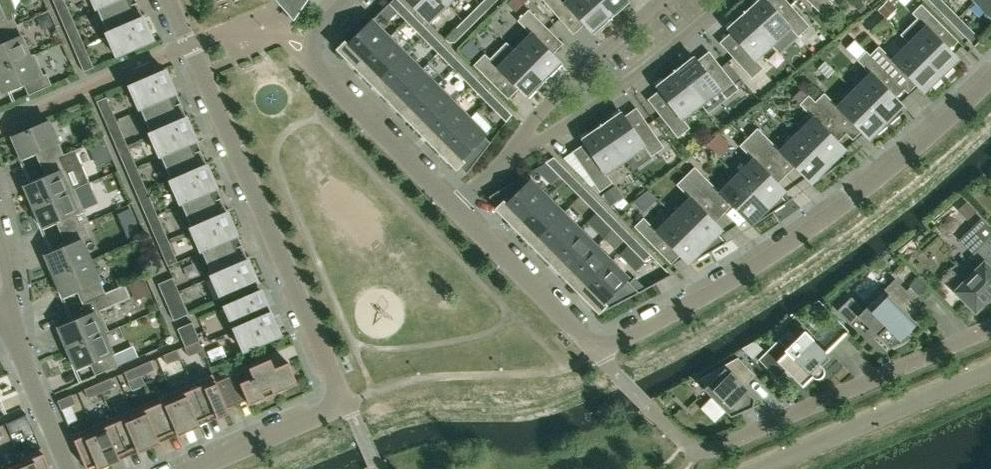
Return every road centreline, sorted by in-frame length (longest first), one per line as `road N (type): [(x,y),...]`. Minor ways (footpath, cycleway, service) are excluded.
road 1 (residential): [(601,357),(807,237),(894,171),(990,78)]
road 2 (residential): [(990,331),(709,452),(683,442),(601,357)]
road 3 (residential): [(351,404),(168,0)]
road 4 (residential): [(507,165),(606,104),(733,0)]
road 5 (residential): [(351,0),(318,39),(325,71),(457,208)]
road 6 (residential): [(771,468),(990,373)]
road 7 (residential): [(666,0),(584,73),(507,165)]
road 8 (residential): [(457,208),(601,357)]
road 9 (residential): [(68,468),(1,309)]
road 10 (residential): [(198,468),(351,404)]

